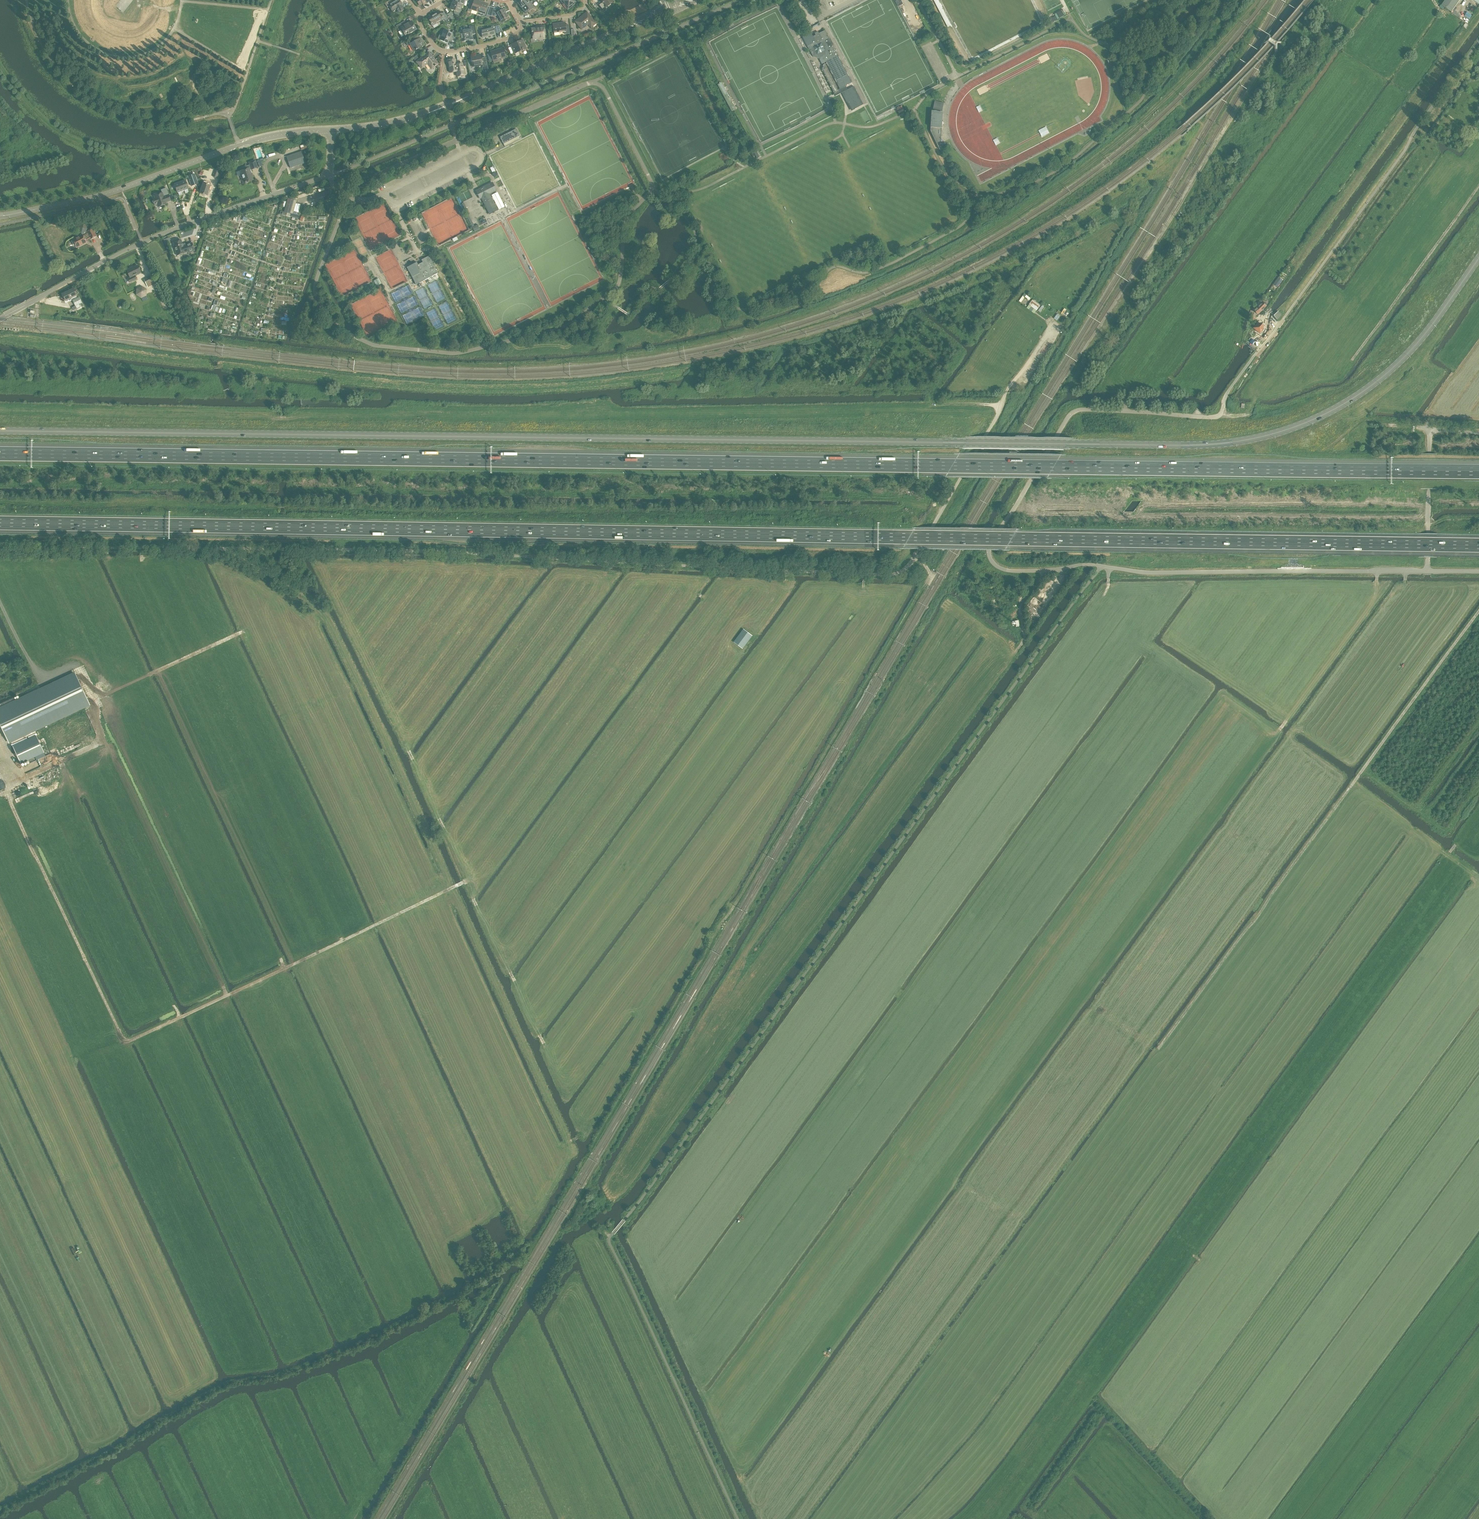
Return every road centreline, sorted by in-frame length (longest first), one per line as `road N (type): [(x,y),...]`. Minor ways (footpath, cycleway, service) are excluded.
road 1 (secondary): [(1478,258),(1413,348),(1369,388),(1302,425),(1232,443),(0,431)]
road 2 (motorway): [(0,523),(1478,545)]
road 3 (motorway): [(1478,471),(0,454)]
road 4 (unclassified): [(0,550),(450,553),(891,575),(914,560),(1000,408)]
road 5 (track): [(0,410),(288,418),(1000,408)]
road 6 (unclassified): [(1427,571),(1152,573),(1089,564),(1028,571),(991,560),(989,550),(1073,413),(1218,416),(1283,319)]
road 7 (track): [(464,883),(125,1042),(21,826),(9,779)]
road 8 (track): [(1160,1048),(1478,611)]
road 9 (unclassified): [(0,319),(165,232),(330,176),(330,130)]
road 10 (tertiary): [(330,130),(449,105),(664,12)]
road 11 (tertiary): [(0,216),(110,193),(267,137),(330,130)]
road 12 (track): [(1256,0),(1177,90),(1059,188)]
road 13 (unclassified): [(1427,571),(1428,430),(1478,432)]
road 14 (track): [(358,685),(319,607),(278,580)]
road 15 (residential): [(520,22),(512,36),(493,44),(445,50),(420,14)]

